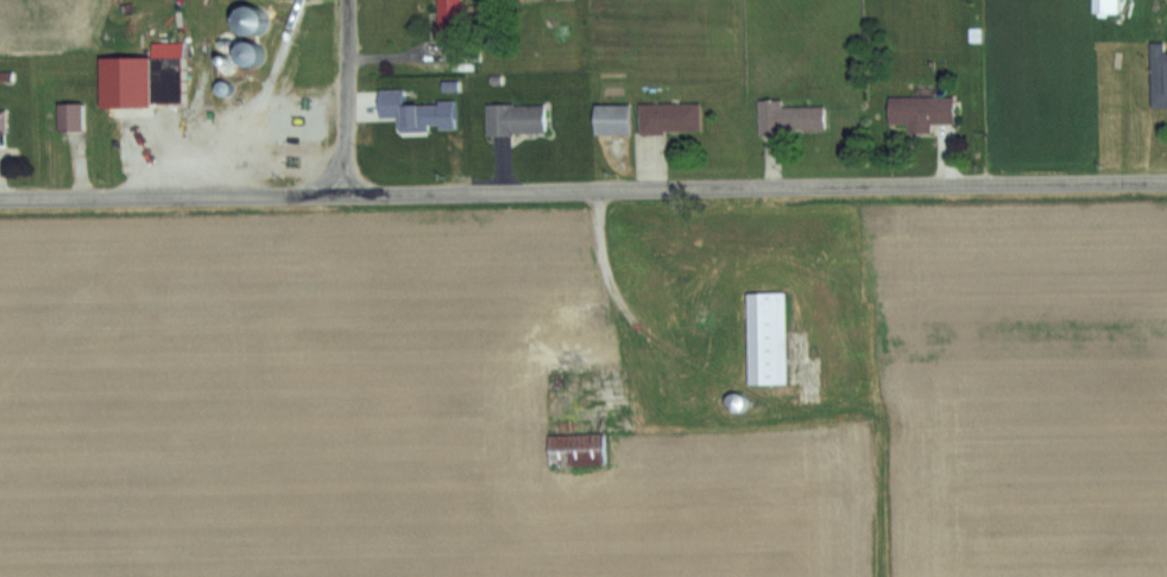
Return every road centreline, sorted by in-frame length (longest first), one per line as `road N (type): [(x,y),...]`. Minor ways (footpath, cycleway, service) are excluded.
road 1 (residential): [(0,200),(1166,183)]
road 2 (residential): [(348,195),(347,0)]

